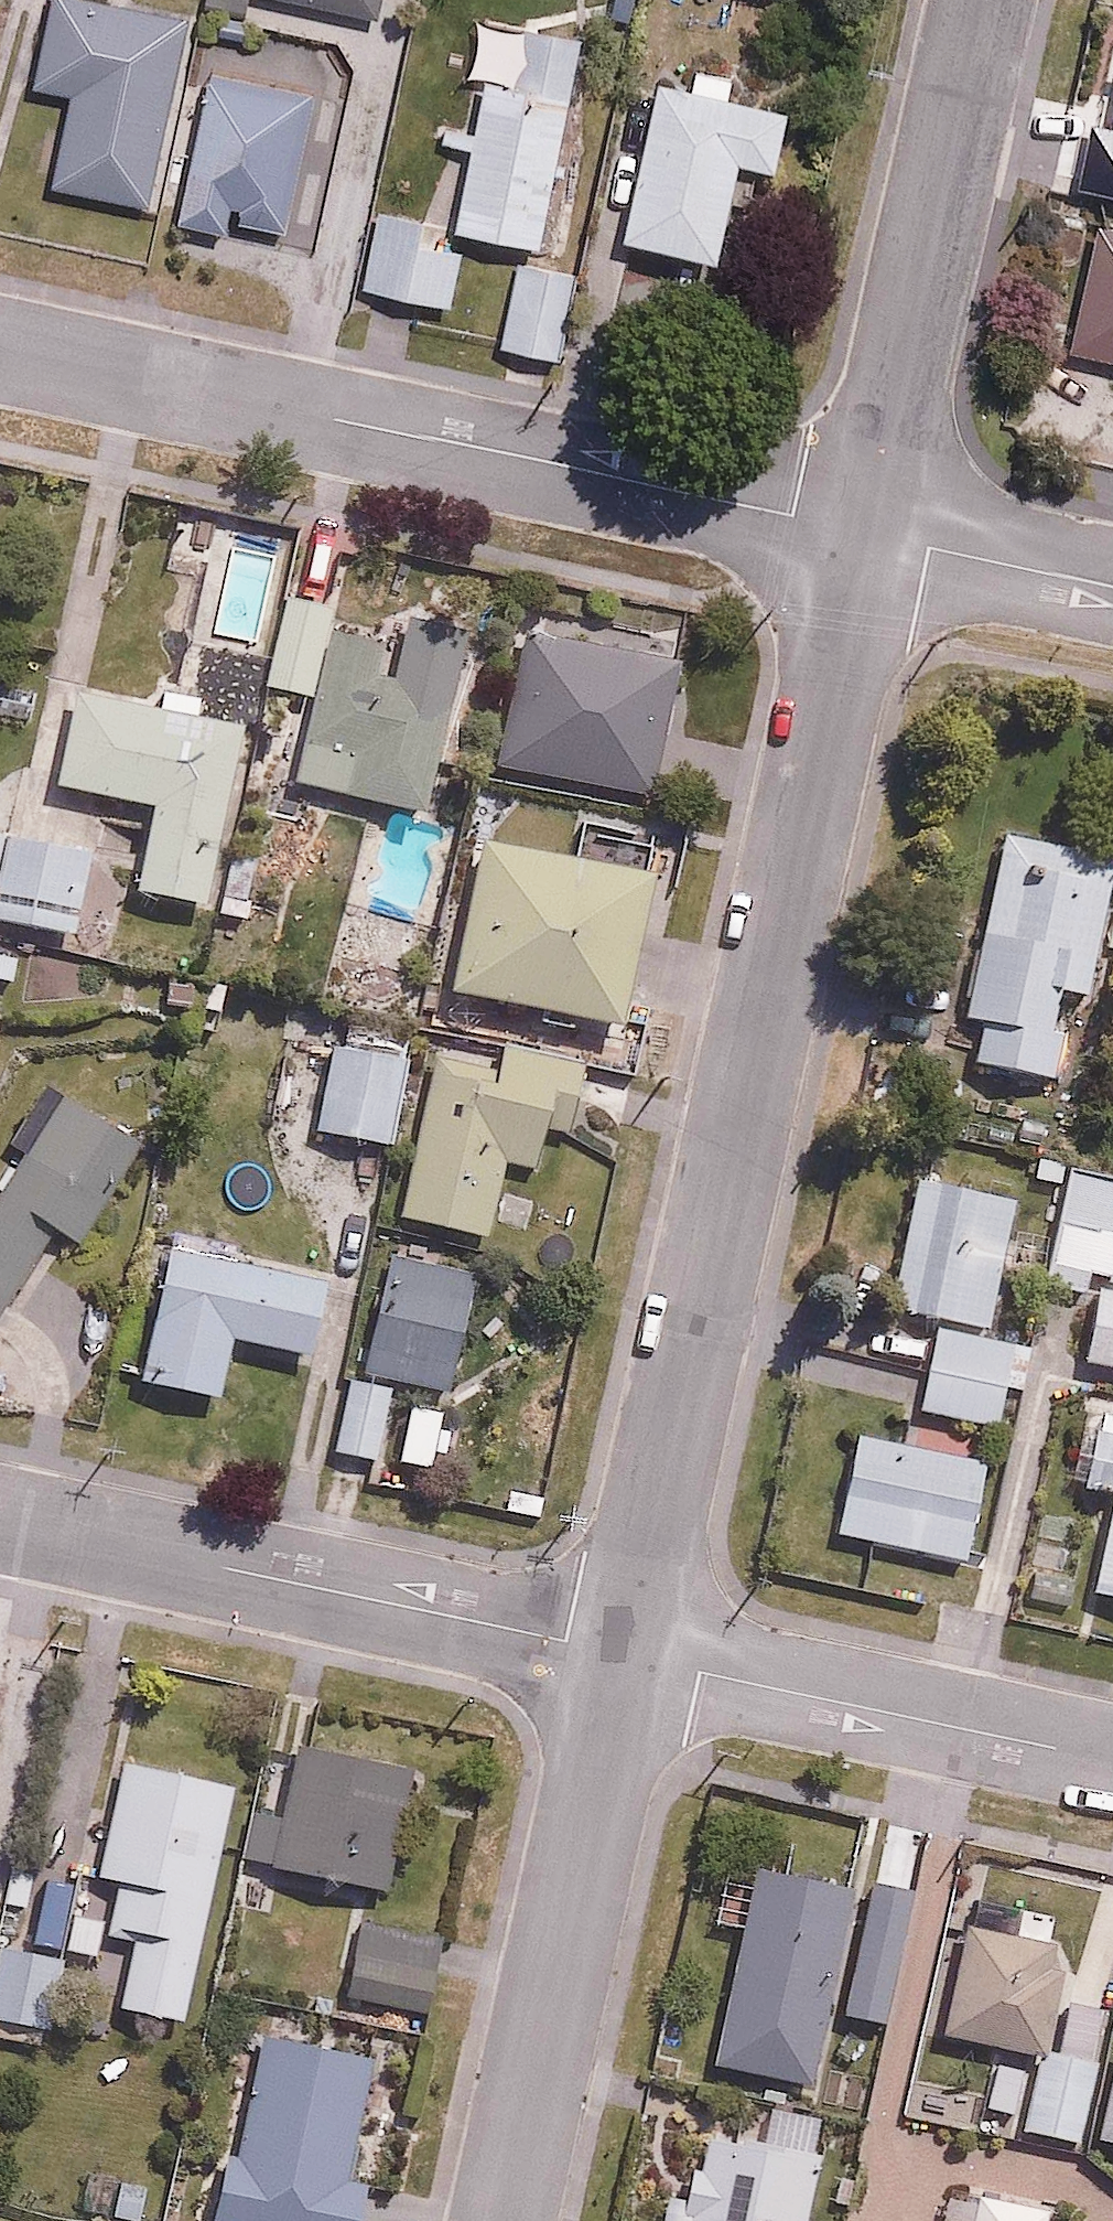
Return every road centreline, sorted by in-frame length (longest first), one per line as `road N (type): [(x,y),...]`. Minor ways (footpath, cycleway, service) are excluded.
road 1 (residential): [(864,532),(631,1655)]
road 2 (residential): [(864,532),(0,350)]
road 3 (residential): [(631,1655),(0,1518)]
road 4 (residential): [(631,1655),(507,2220)]
road 5 (residential): [(979,0),(864,532)]
road 6 (residential): [(1112,1760),(631,1655)]
road 7 (residential): [(1112,588),(864,532)]

